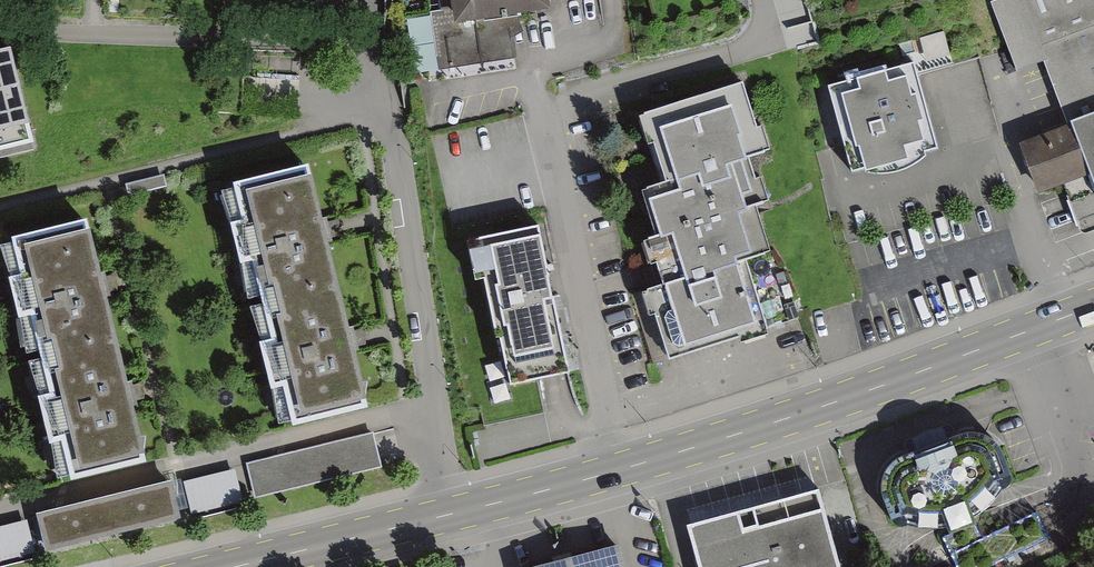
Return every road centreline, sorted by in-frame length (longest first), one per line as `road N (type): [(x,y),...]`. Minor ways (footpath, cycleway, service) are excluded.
road 1 (primary): [(1093,305),(816,409),(447,515)]
road 2 (residential): [(376,43),(447,515)]
road 3 (primary): [(447,515),(233,566)]

